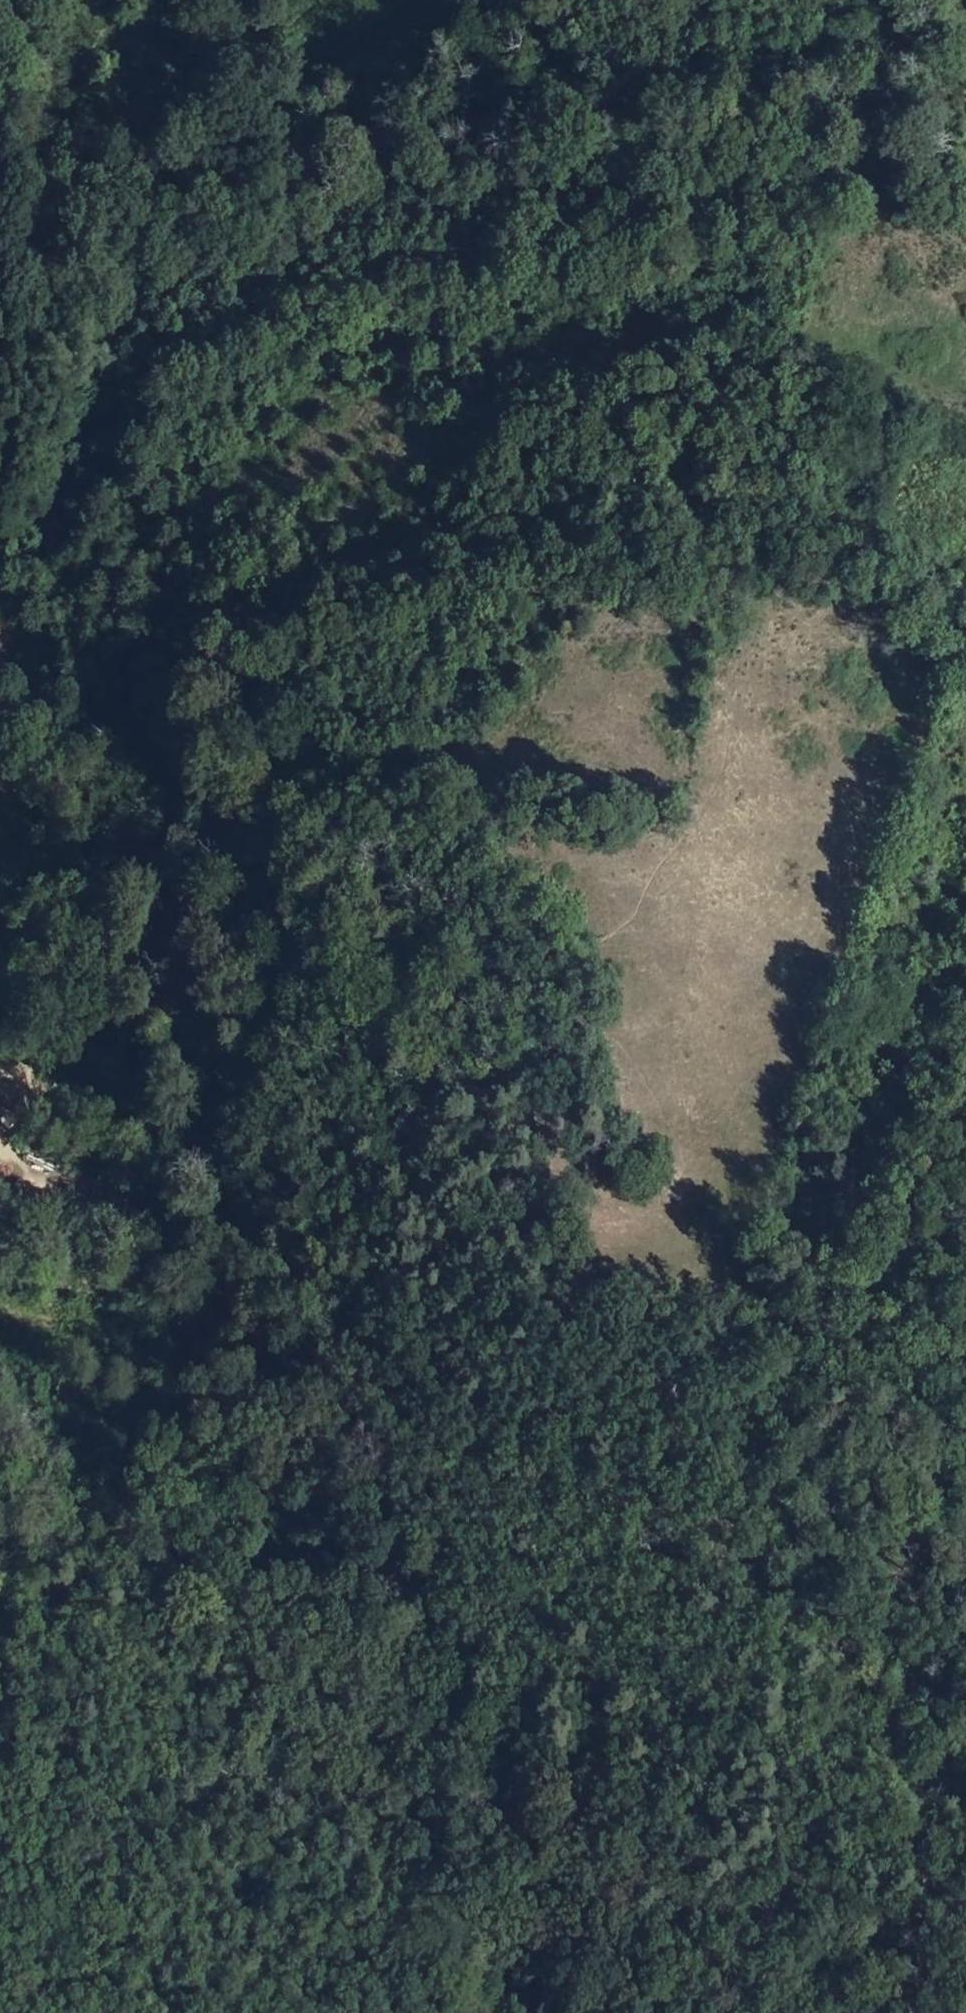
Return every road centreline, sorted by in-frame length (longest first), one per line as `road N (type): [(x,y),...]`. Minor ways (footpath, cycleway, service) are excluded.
road 1 (track): [(0,697),(53,720),(105,726),(224,620),(432,563),(545,571),(649,541),(763,539),(875,568),(965,622)]

